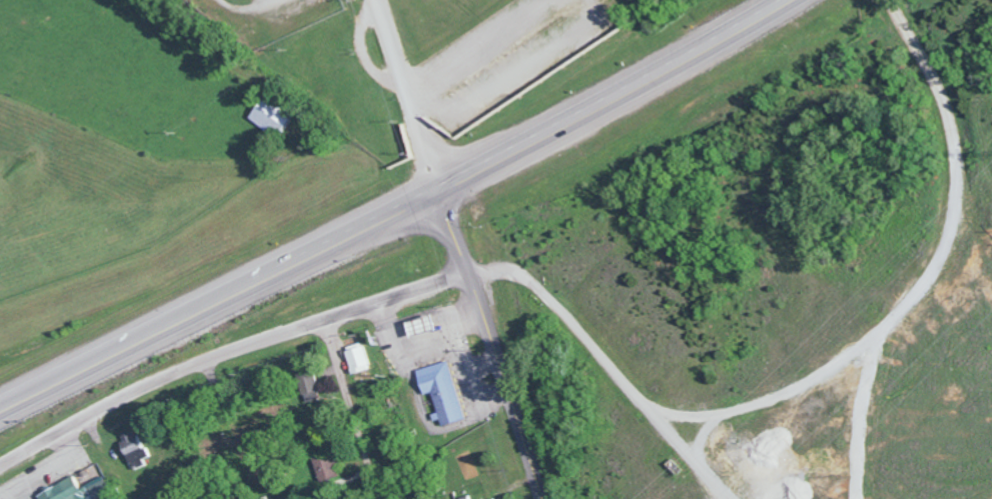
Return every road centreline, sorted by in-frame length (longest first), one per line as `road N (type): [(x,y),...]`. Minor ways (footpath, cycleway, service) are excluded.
road 1 (residential): [(0,465),(166,375),(469,275)]
road 2 (trunk): [(434,186),(787,0)]
road 3 (residential): [(728,498),(525,281),(497,271),(469,275)]
road 4 (secondary): [(535,498),(469,275),(434,186)]
road 5 (trunk): [(194,311),(434,186)]
road 6 (trunk): [(0,410),(194,311)]
road 7 (residential): [(377,0),(434,186)]

